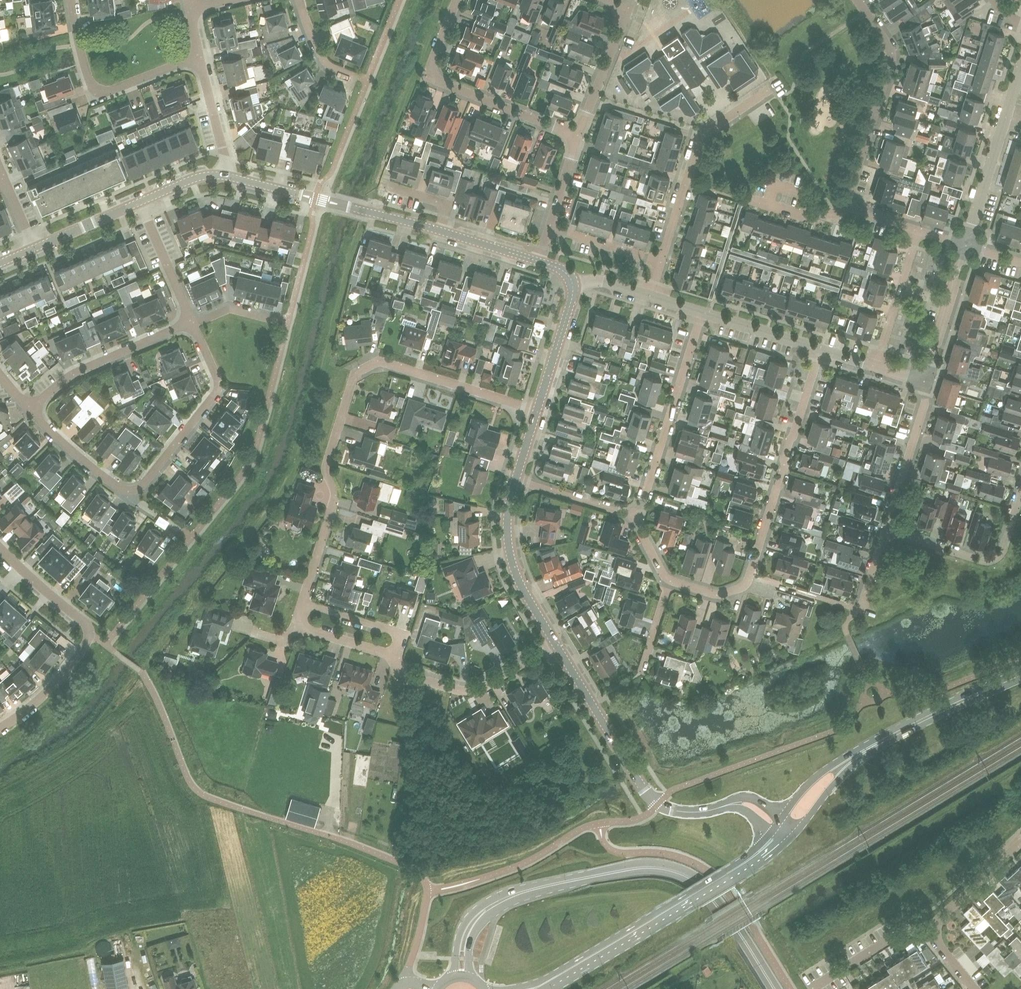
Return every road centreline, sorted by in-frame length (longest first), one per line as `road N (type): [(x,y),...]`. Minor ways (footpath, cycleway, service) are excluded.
road 1 (residential): [(302,600),(335,497),(327,467),(357,370),(379,360),(536,413)]
road 2 (secondary): [(775,988),(707,889),(677,872),(646,867),(529,889),(488,908),(467,934),(460,977)]
road 3 (residential): [(140,670),(197,791),(410,867),(428,894)]
road 4 (tertiary): [(783,834),(750,804),(685,812),(651,796),(556,645)]
road 5 (residential): [(670,580),(715,594),(747,581),(820,349)]
road 6 (primary): [(783,834),(848,763),(1020,675)]
road 7 (primary): [(541,985),(728,878),(783,834)]
road 8 (residential): [(0,728),(43,695),(90,633),(82,617),(0,546)]
road 9 (residential): [(457,0),(427,77),(580,136)]
road 10 (residential): [(660,262),(700,136),(781,80)]
road 11 (residential): [(848,206),(885,53),(853,0)]
road 12 (residential): [(118,488),(139,488),(217,390),(192,322)]
road 13 (residential): [(633,518),(700,312)]
road 14 (residential): [(199,58),(103,93),(81,62),(68,0)]
road 15 (residential): [(391,656),(401,671),(471,690),(556,645)]
road 16 (residential): [(28,408),(73,373),(192,322)]
road 17 (residential): [(886,531),(995,558),(1020,491)]
road 18 (tertiary): [(556,645),(511,560),(515,479)]
road 19 (residential): [(886,531),(925,402),(924,384)]
road 20 (residential): [(966,242),(924,384)]
road 21 (residential): [(875,367),(919,229)]
road 22 (residential): [(580,136),(626,7)]
road 23 (tertiary): [(536,413),(573,283)]
road 24 (residential): [(192,322),(141,200)]
road 25 (residential): [(966,242),(1006,118)]
road 26 (tertiary): [(441,231),(315,198)]
road 27 (residential): [(816,986),(899,932),(930,929)]
road 28 (residential): [(391,656),(400,630),(302,600)]
road 29 (residential): [(391,656),(295,626),(302,600)]
road 30 (residential): [(820,349),(700,312)]
road 31 (residential): [(515,479),(633,518)]
road 32 (residential): [(930,929),(1020,845)]
road 33 (residential): [(118,488),(28,408)]
road 34 (residential): [(199,58),(223,175)]

